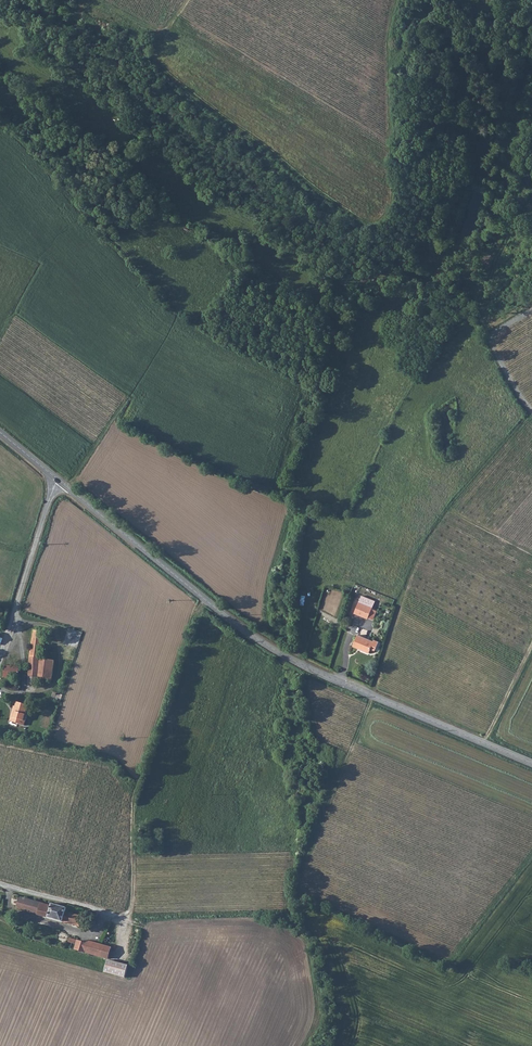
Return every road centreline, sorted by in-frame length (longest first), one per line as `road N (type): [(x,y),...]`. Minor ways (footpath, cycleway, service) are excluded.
road 1 (tertiary): [(59,481),(281,654),(531,764)]
road 2 (track): [(123,918),(133,906),(128,855),(143,760),(205,599)]
road 3 (track): [(371,696),(419,553),(448,509),(531,554)]
road 4 (unclassified): [(59,481),(0,662)]
road 5 (unclassified): [(0,884),(123,918),(121,958)]
road 6 (track): [(531,410),(491,334),(531,310)]

